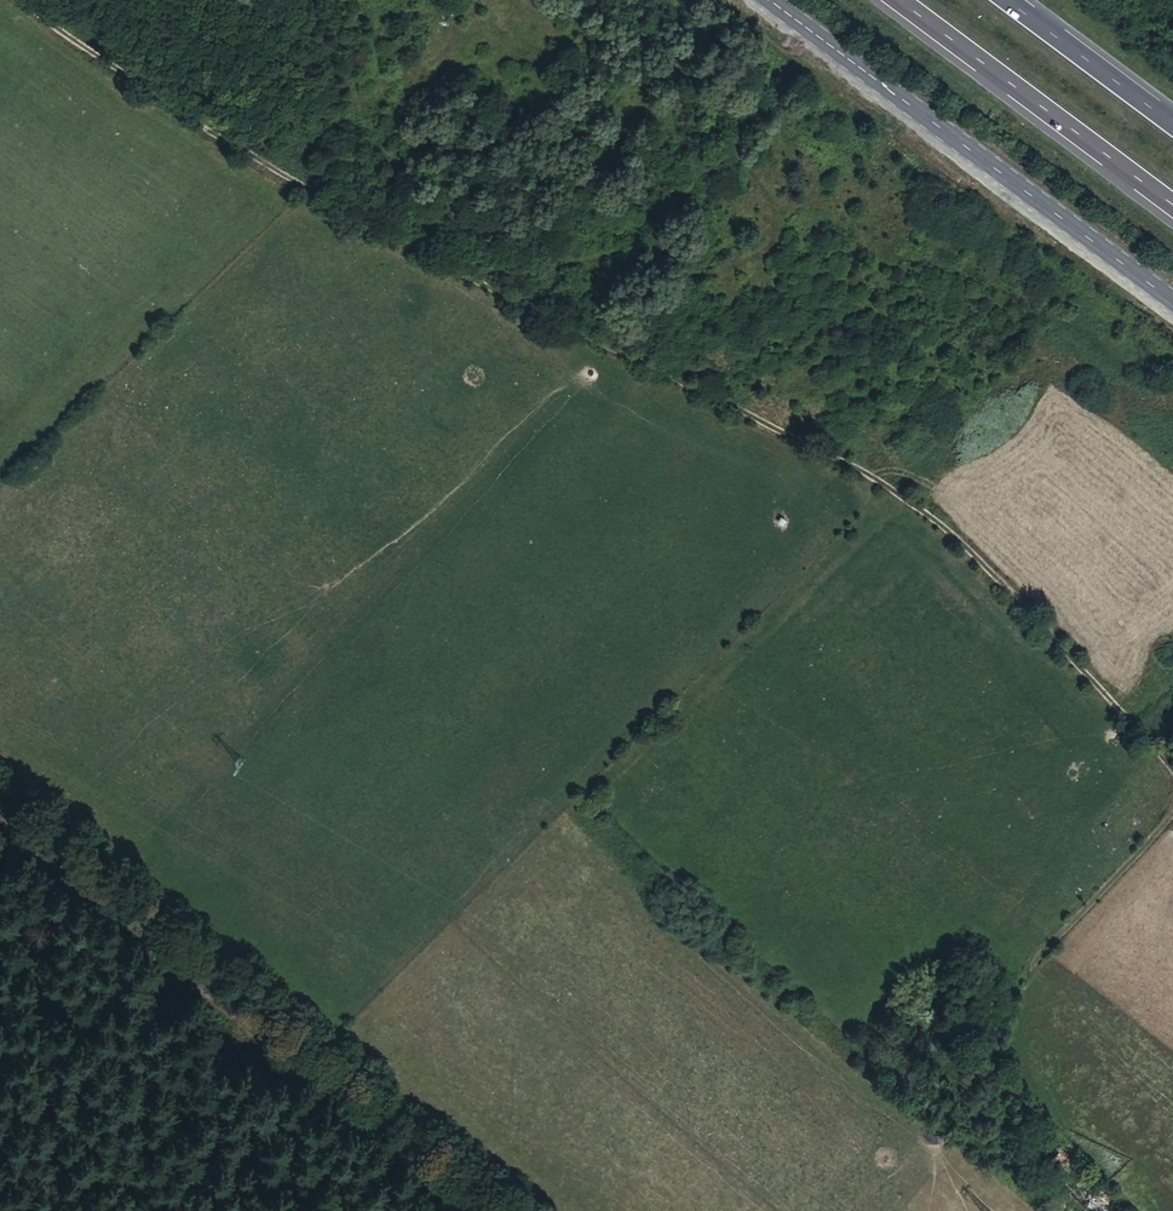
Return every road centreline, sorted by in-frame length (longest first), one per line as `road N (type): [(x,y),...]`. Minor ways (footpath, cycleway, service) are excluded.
road 1 (track): [(19,0),(367,224),(883,485),(991,572),(1172,769)]
road 2 (track): [(0,833),(460,1210)]
road 3 (secondary): [(769,0),(1172,302)]
road 4 (motorway): [(899,0),(1172,205)]
road 5 (motorway): [(1172,124),(1008,0)]

